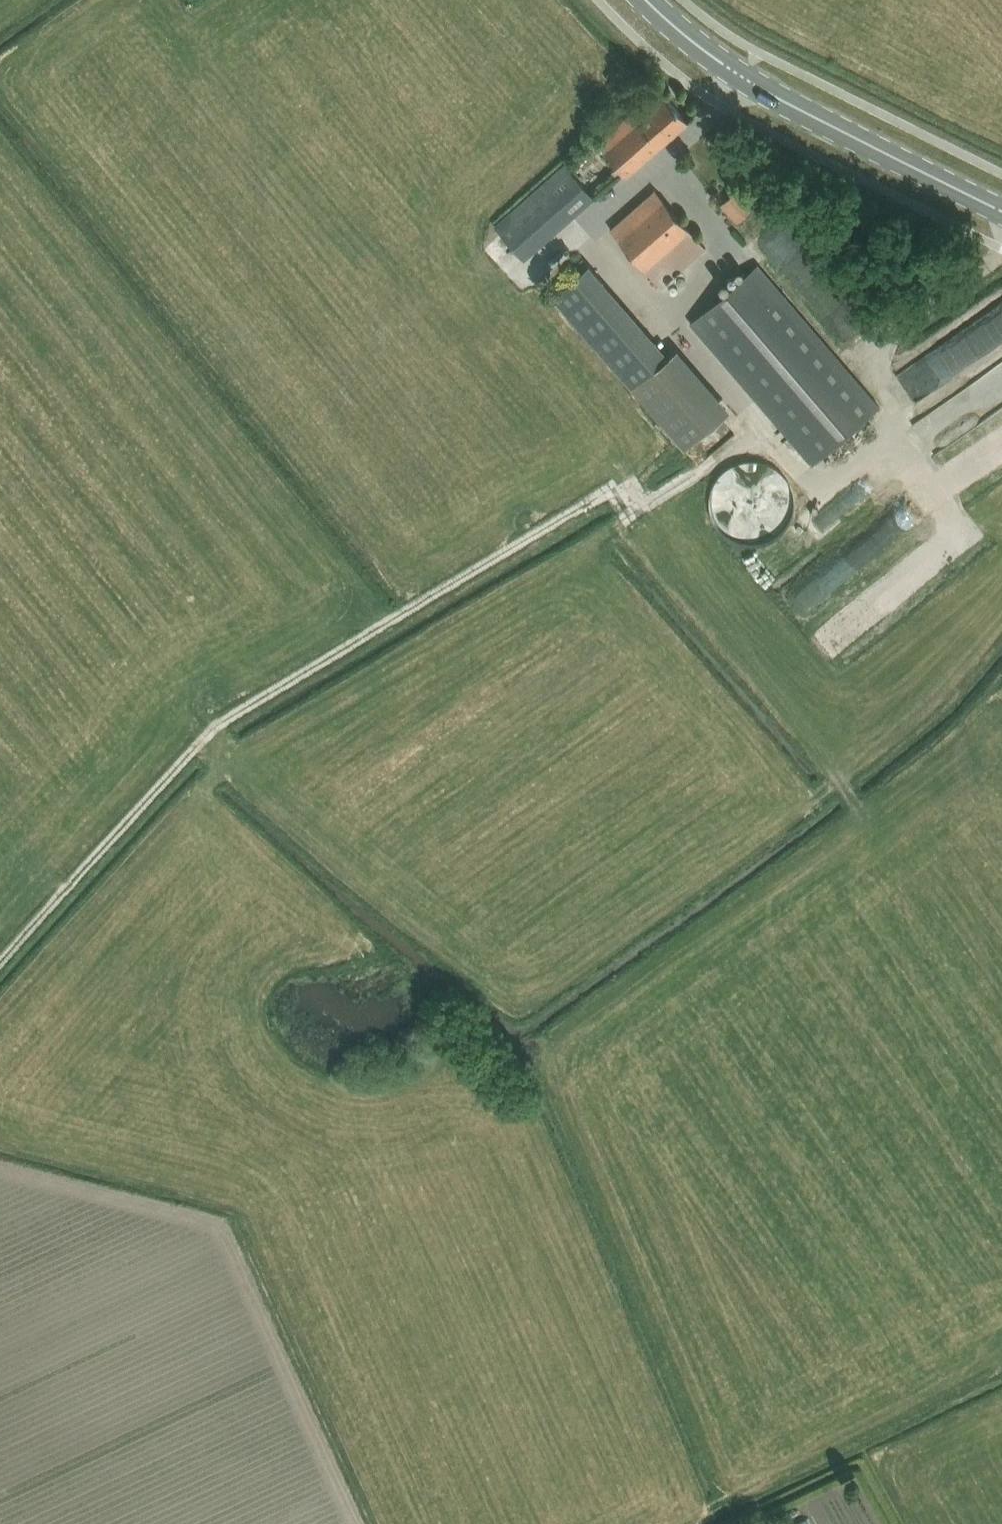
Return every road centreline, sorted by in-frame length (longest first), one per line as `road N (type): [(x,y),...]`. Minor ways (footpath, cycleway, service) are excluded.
road 1 (secondary): [(1001,213),(718,62),(648,0)]

